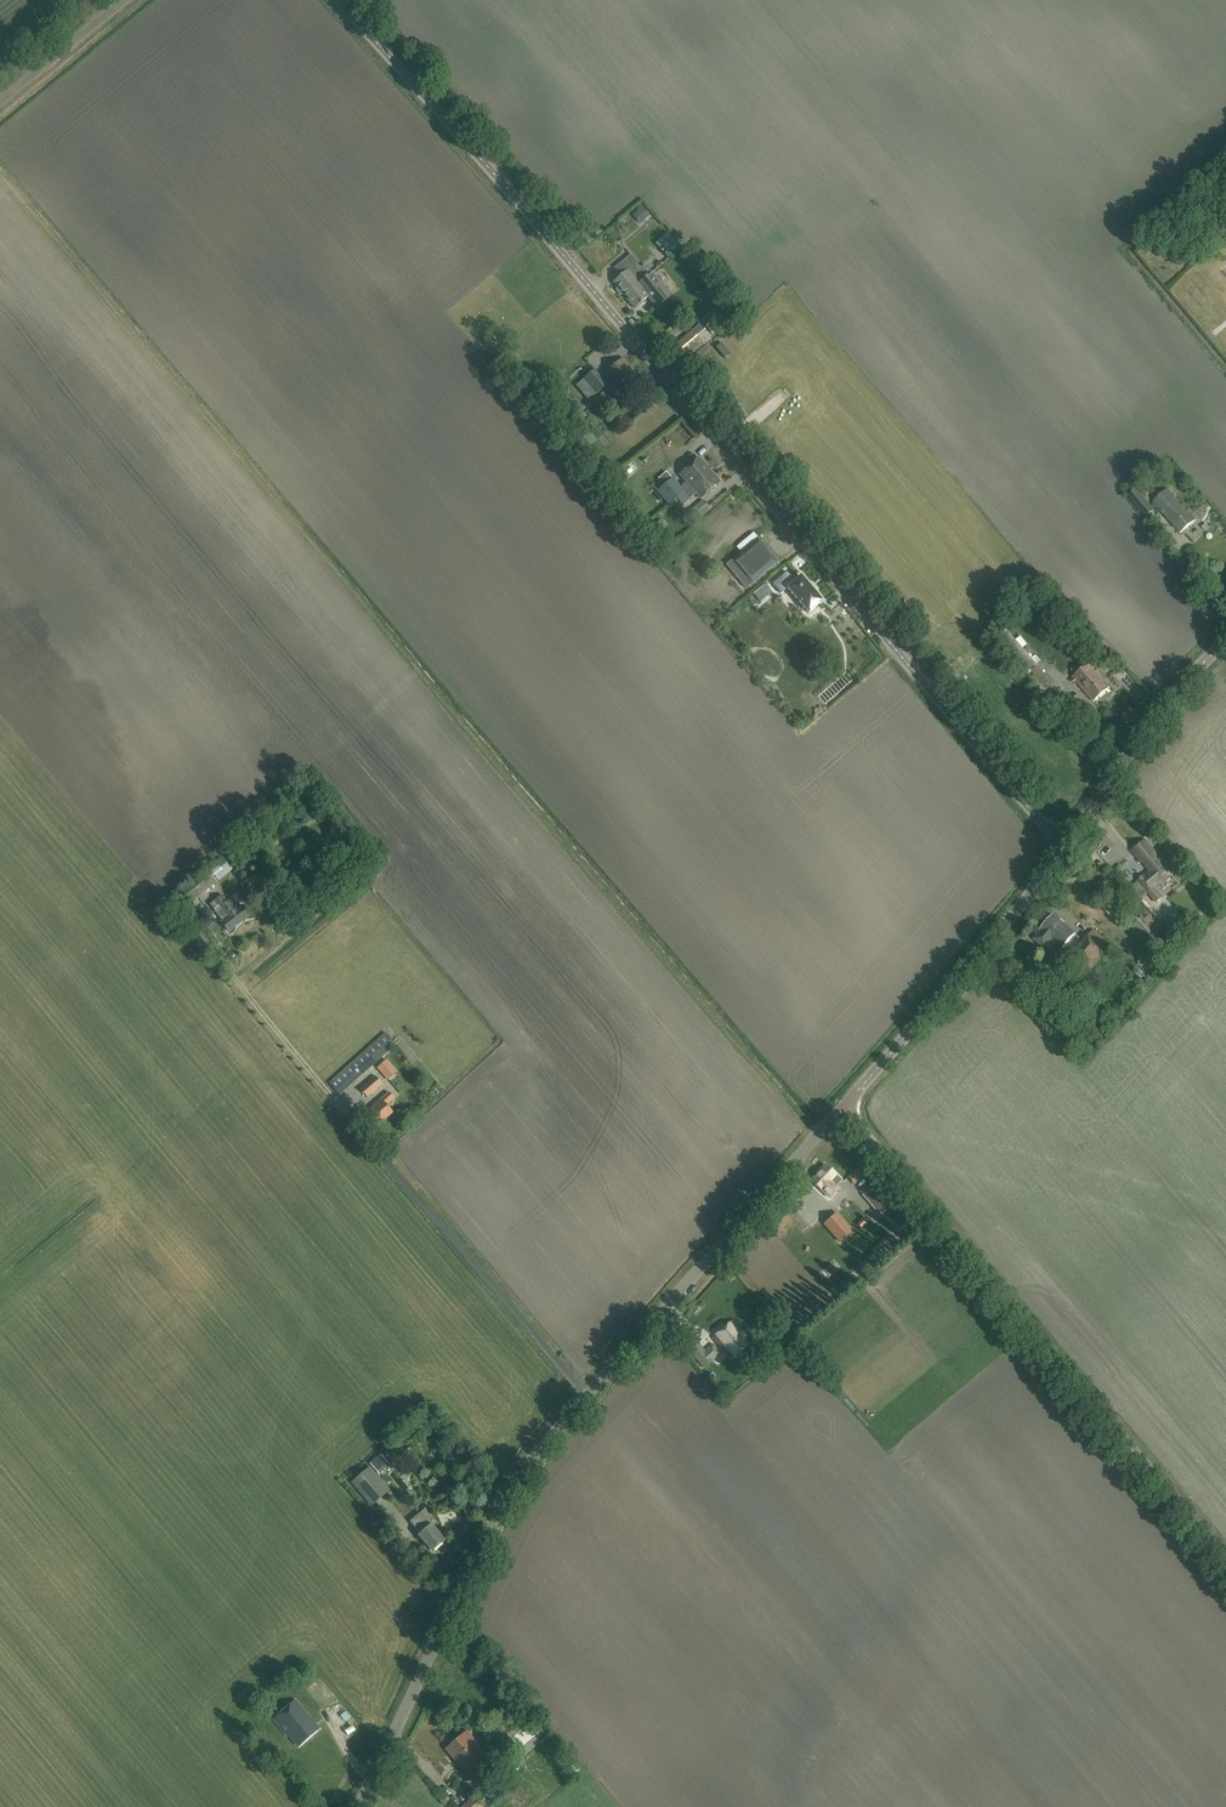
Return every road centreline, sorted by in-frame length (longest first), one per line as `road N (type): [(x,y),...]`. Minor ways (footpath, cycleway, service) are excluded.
road 1 (unclassified): [(1065,847),(562,249),(336,0)]
road 2 (unclassified): [(361,1806),(505,1498),(585,1395),(842,1108)]
road 3 (unclassified): [(1225,1556),(842,1108)]
road 4 (unclassified): [(842,1108),(1065,847)]
road 5 (unclassified): [(1065,847),(1154,717),(1225,638)]
road 6 (track): [(334,1100),(196,933)]
road 7 (unclassified): [(0,104),(125,0)]

